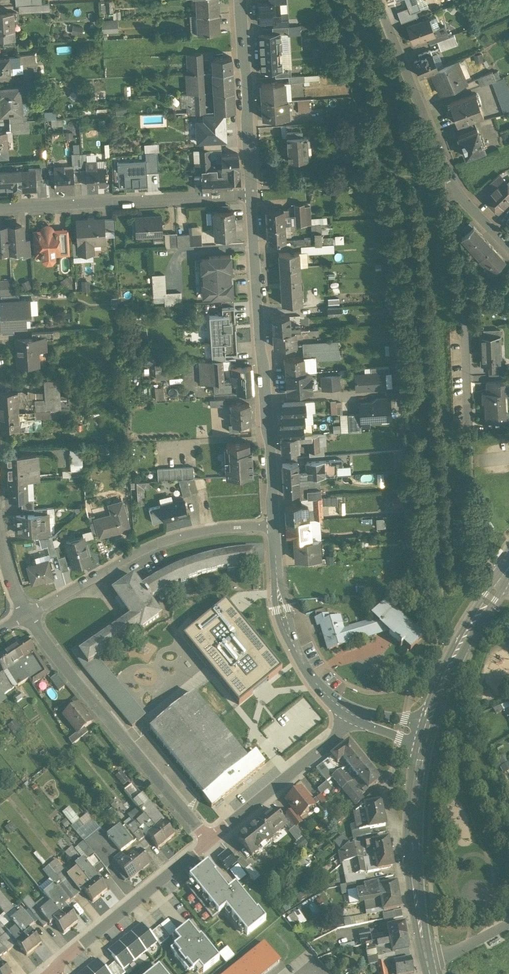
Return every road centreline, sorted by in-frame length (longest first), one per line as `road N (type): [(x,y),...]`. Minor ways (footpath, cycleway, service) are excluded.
road 1 (residential): [(273,526),(252,193)]
road 2 (residential): [(30,614),(210,841)]
road 3 (residential): [(379,0),(452,181),(508,248)]
road 4 (residential): [(30,614),(172,538),(273,526)]
road 5 (residential): [(252,193),(0,209)]
road 6 (secondary): [(427,961),(414,839),(422,745)]
road 7 (residential): [(353,711),(321,692),(292,651),(273,526)]
road 8 (residential): [(210,841),(51,969)]
road 9 (residential): [(252,193),(241,0)]
road 10 (residential): [(353,711),(210,841)]
road 11 (secondary): [(426,726),(446,670),(498,583)]

